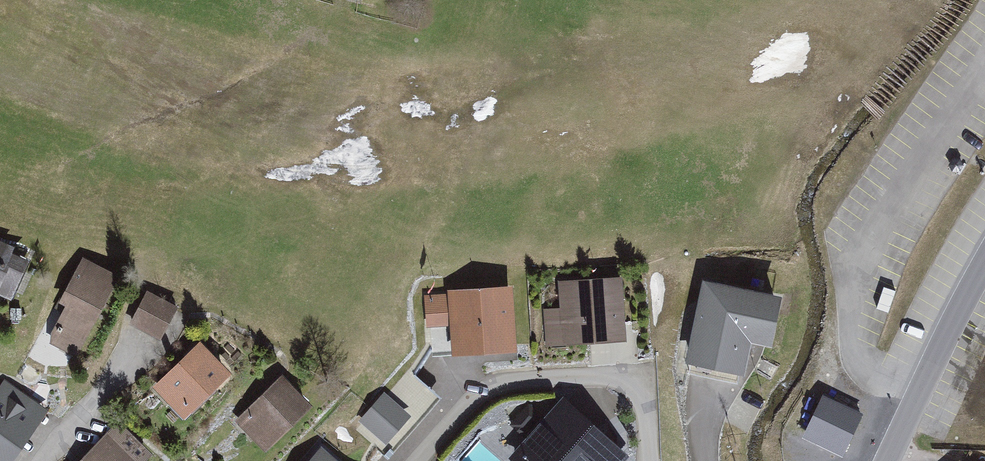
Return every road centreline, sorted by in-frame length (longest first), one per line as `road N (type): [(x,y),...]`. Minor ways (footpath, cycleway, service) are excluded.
road 1 (residential): [(652,460),(650,399),(633,378),(505,381),(468,408),(421,460)]
road 2 (secondary): [(984,264),(883,460)]
road 3 (residential): [(39,460),(141,338)]

